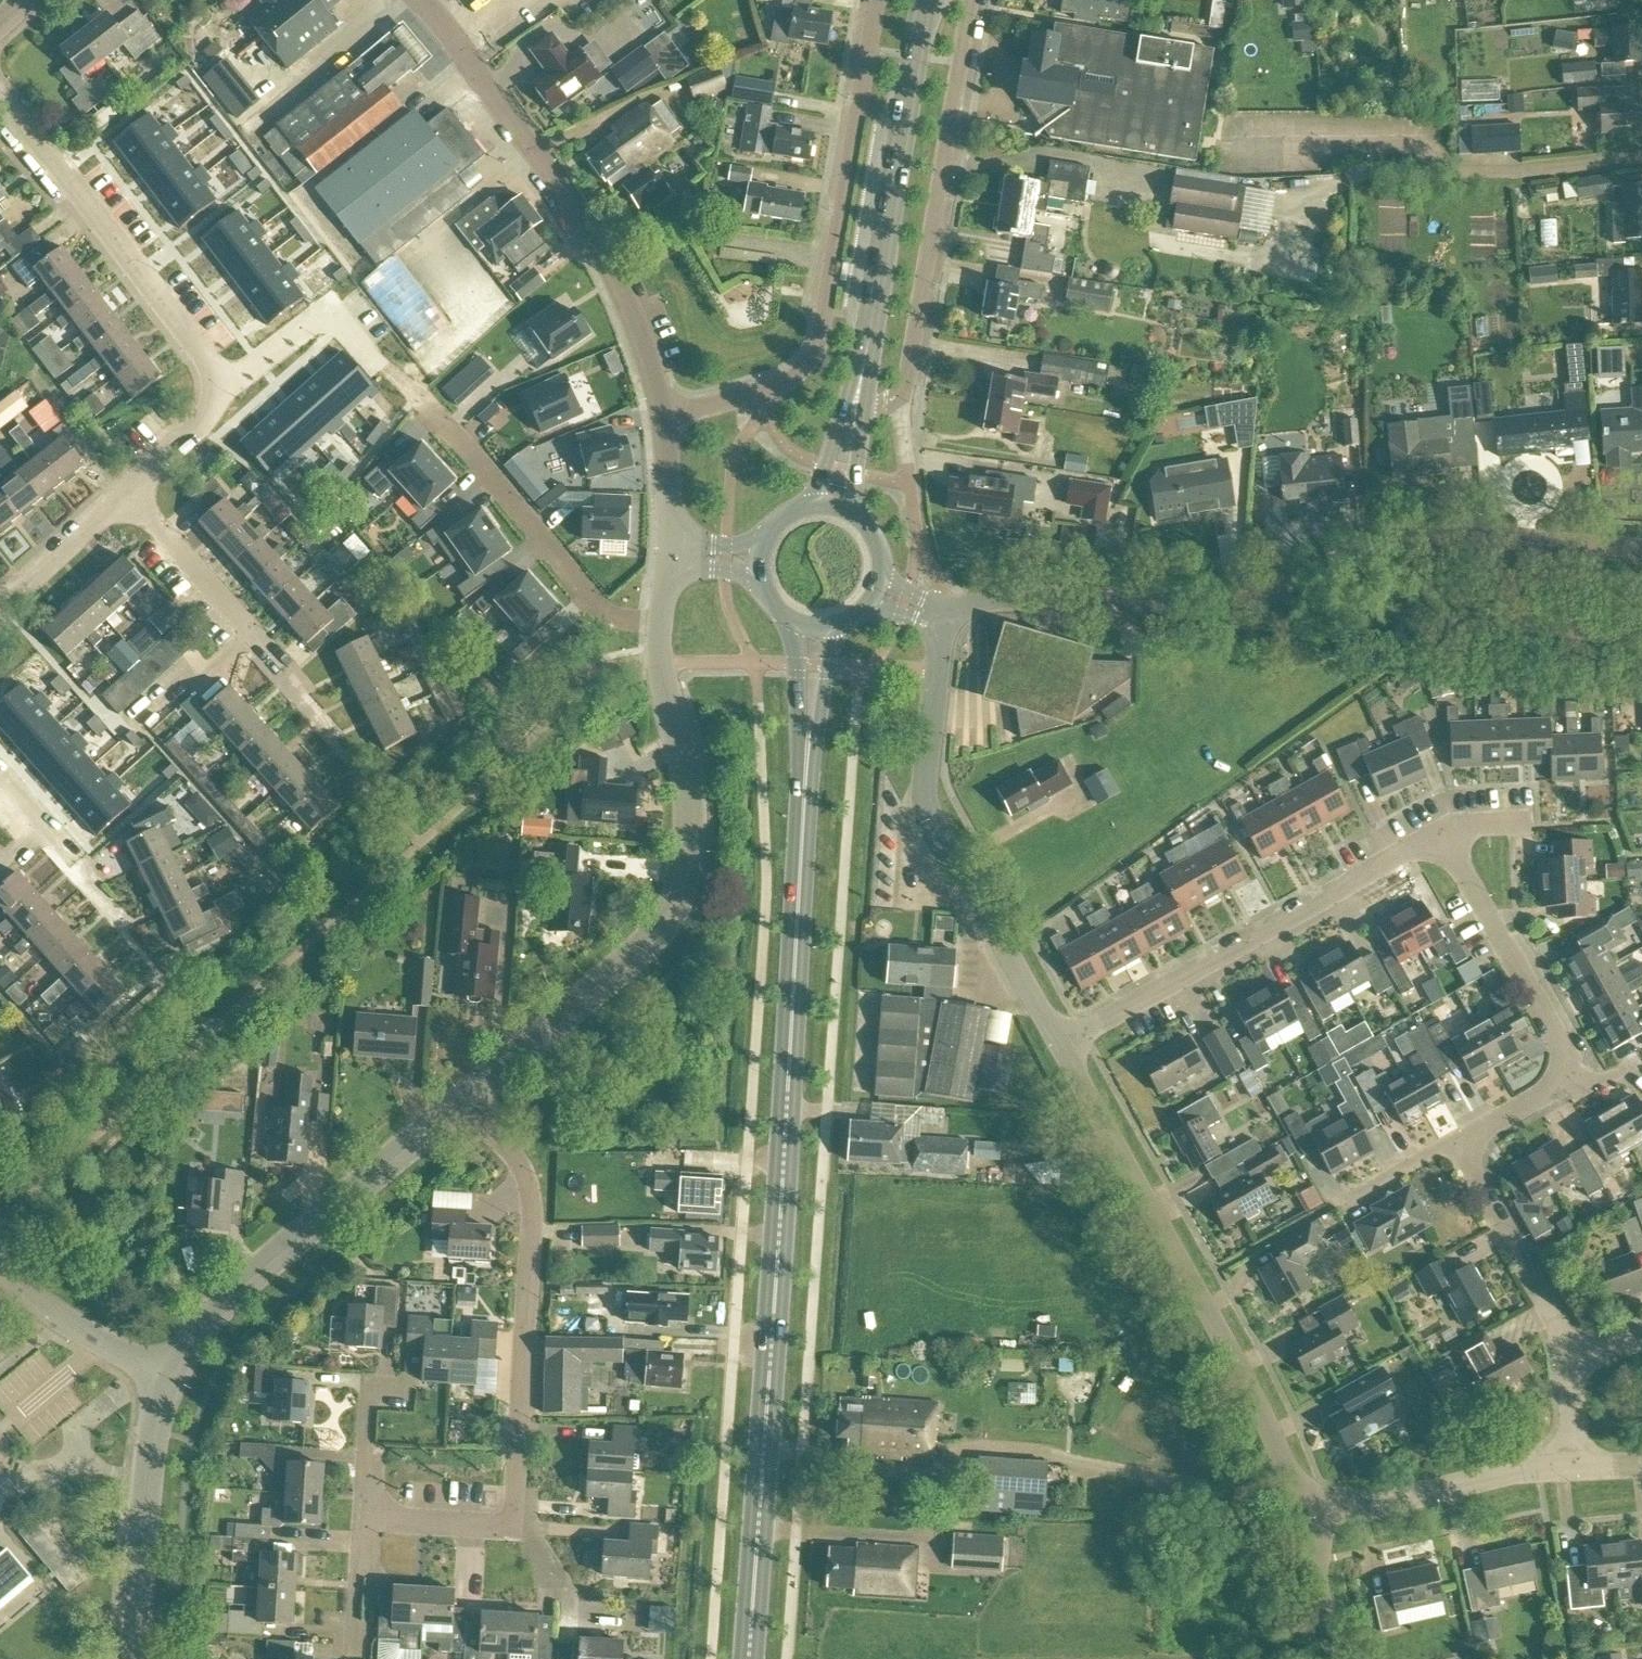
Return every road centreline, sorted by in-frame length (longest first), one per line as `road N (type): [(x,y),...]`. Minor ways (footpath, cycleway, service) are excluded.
road 1 (secondary): [(749,1658),(805,781)]
road 2 (residential): [(943,618),(1005,597),(1202,598),(1396,542),(1448,536),(1641,546)]
road 3 (unclassified): [(465,1101),(661,931),(680,899),(691,815),(662,680),(659,622)]
road 4 (unclassified): [(1332,1515),(1285,1464),(1060,1041)]
road 5 (residential): [(877,0),(817,349),(780,386),(663,421)]
road 6 (unclassified): [(663,421),(618,281),(419,0)]
road 7 (unclassified): [(1060,1041),(928,803),(943,618)]
road 8 (residential): [(513,1526),(531,1218),(514,1158),(465,1101)]
road 9 (residential): [(1060,1041),(1441,836)]
road 10 (secondary): [(854,410),(923,0)]
road 11 (unclassified): [(167,1382),(217,1310),(465,1101)]
road 12 (residential): [(902,405),(970,0)]
road 13 (residential): [(1456,1140),(1557,1087),(1567,1063),(1441,836)]
road 14 (track): [(1260,585),(1295,599),(1641,642)]
road 15 (residential): [(217,394),(207,360),(0,102)]
road 16 (residential): [(659,622),(623,621),(596,604),(438,420)]
road 17 (unclassified): [(133,1658),(153,1435),(167,1382)]
road 18 (residential): [(1568,1365),(1456,1140)]
road 19 (residential): [(1571,1465),(1332,1515)]
road 20 (residential): [(386,391),(330,330),(306,334),(217,394)]
road 21 (residential): [(167,1382),(74,1328),(0,1267)]
road 22 (residential): [(250,632),(129,493)]
road 23 (residential): [(513,1526),(527,1534),(578,1614),(650,1622)]
road 24 (residential): [(0,611),(129,493)]
road 25 (residential): [(350,763),(250,632)]
road 26 (residential): [(363,1518),(369,1391),(406,1391)]
road 27 (secondary): [(805,781),(830,645),(843,625)]
road 28 (secondary): [(789,621),(805,781)]
road 29 (residential): [(363,1518),(513,1526)]
road 30 (residential): [(138,725),(250,632)]
road 31 (unclassified): [(1331,1658),(1319,1560),(1332,1515)]
road 32 (residential): [(353,1658),(363,1518)]
road 33 (residential): [(129,493),(207,417),(217,394)]
road 34 (unclassified): [(669,554),(663,421)]
road 35 (residential): [(1345,1201),(1456,1140)]

